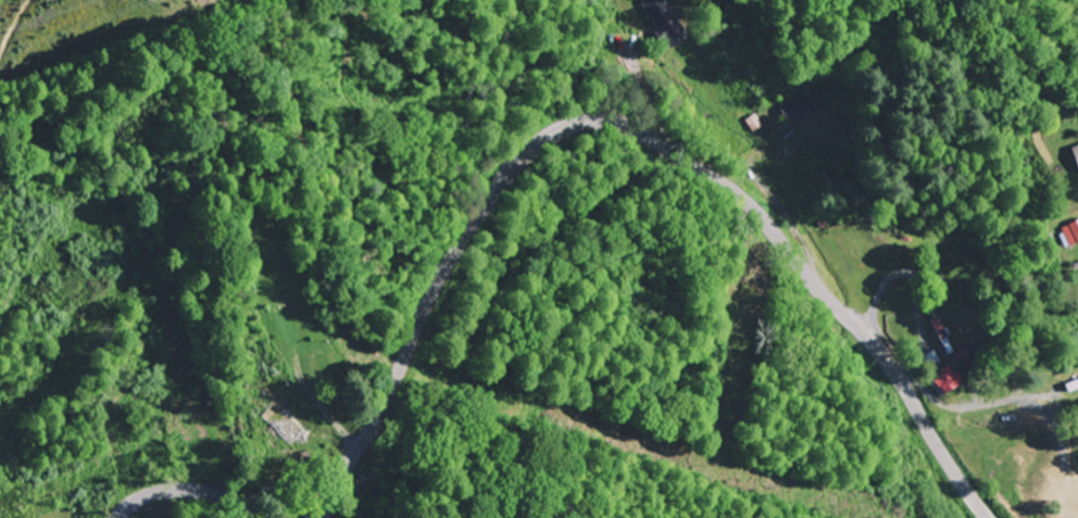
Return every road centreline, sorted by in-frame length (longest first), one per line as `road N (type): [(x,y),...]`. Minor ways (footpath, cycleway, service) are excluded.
road 1 (secondary): [(989,517),(882,352),(757,212),(639,131),(606,122),(555,132),(509,175),(441,275),(385,405),(321,517)]
road 2 (track): [(529,152),(479,156),(413,184),(362,176),(330,157),(308,130),(292,93),(291,49)]
road 3 (secondary): [(262,517),(229,500),(181,490),(146,495),(119,517)]

